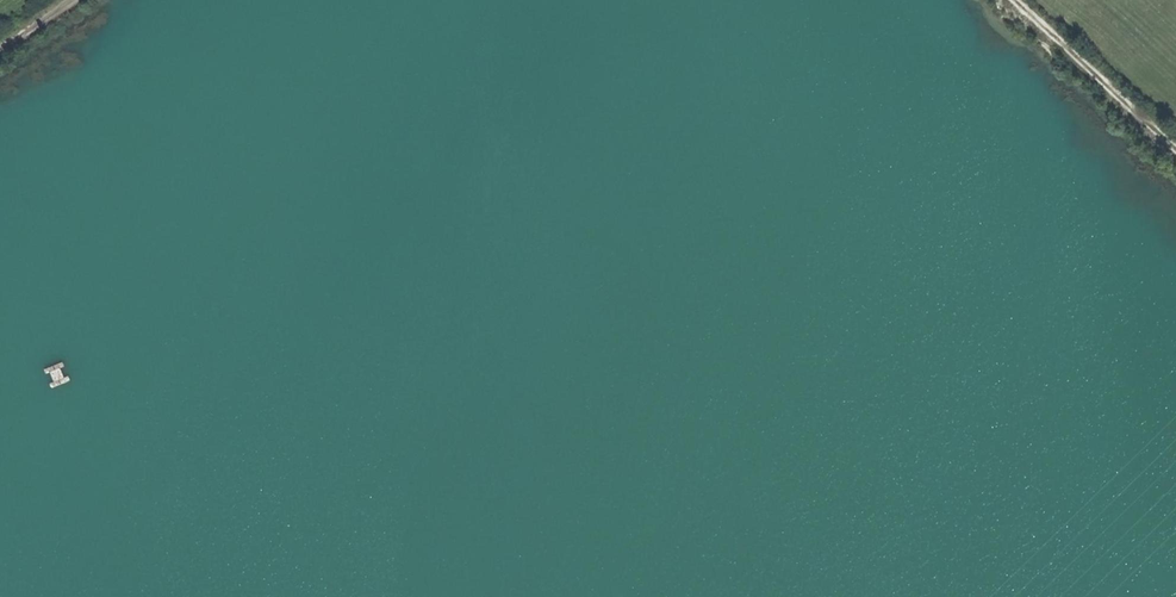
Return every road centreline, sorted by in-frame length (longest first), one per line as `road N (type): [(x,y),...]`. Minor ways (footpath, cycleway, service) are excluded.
road 1 (track): [(1017,0),(1175,141)]

